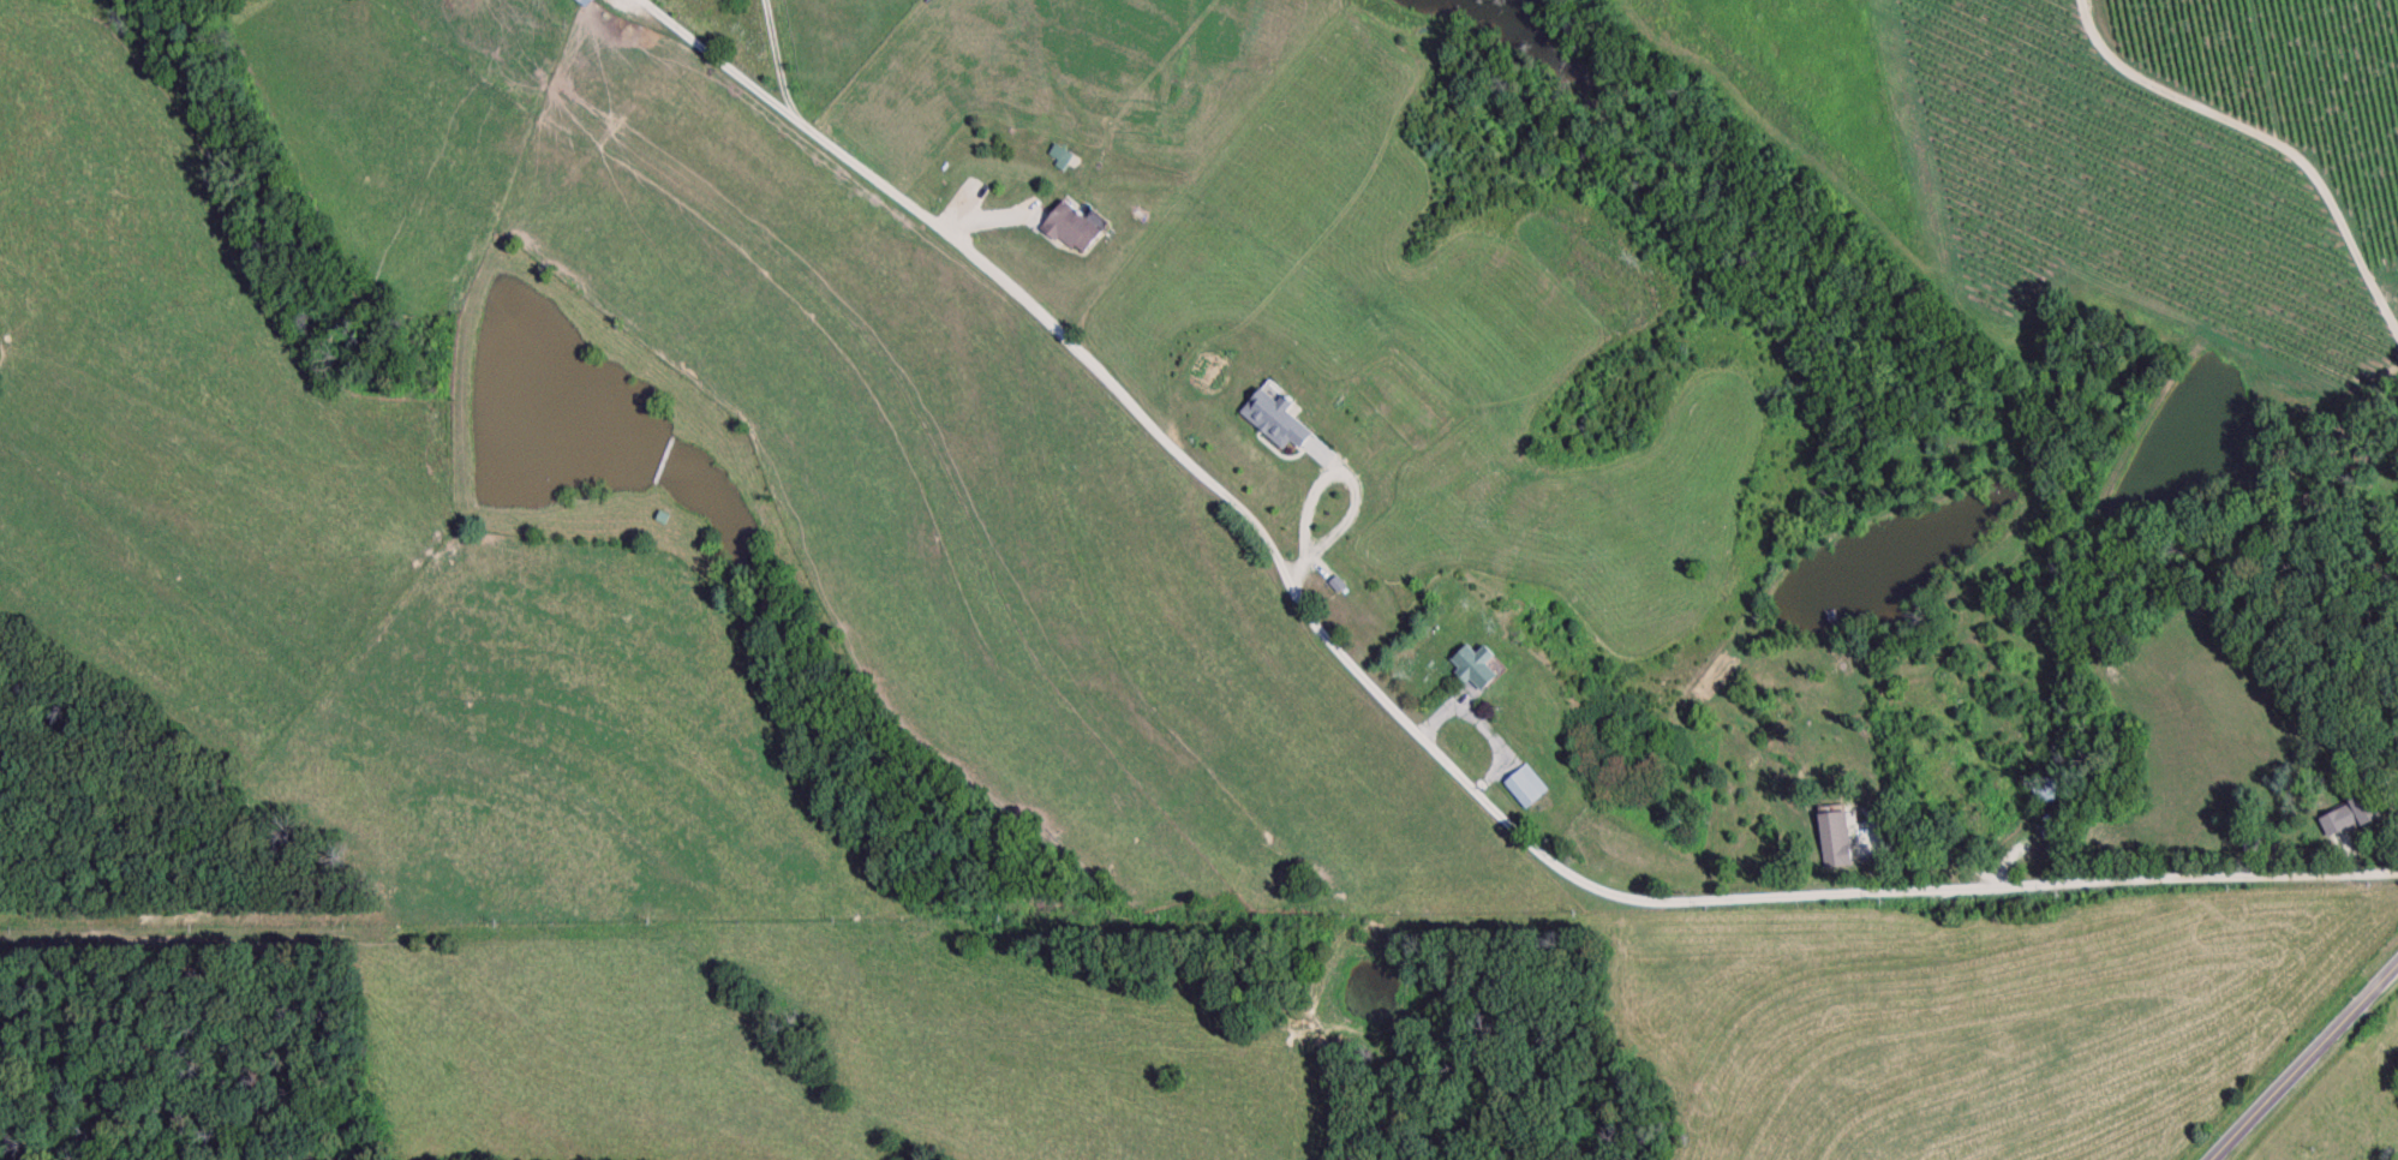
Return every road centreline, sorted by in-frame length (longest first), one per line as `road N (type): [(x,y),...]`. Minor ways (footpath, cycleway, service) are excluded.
road 1 (residential): [(2397,874),(1586,916),(1501,825),(1410,674),(1246,497),(801,113),(650,0)]
road 2 (residential): [(2273,1159),(2363,1068),(2397,1018)]

